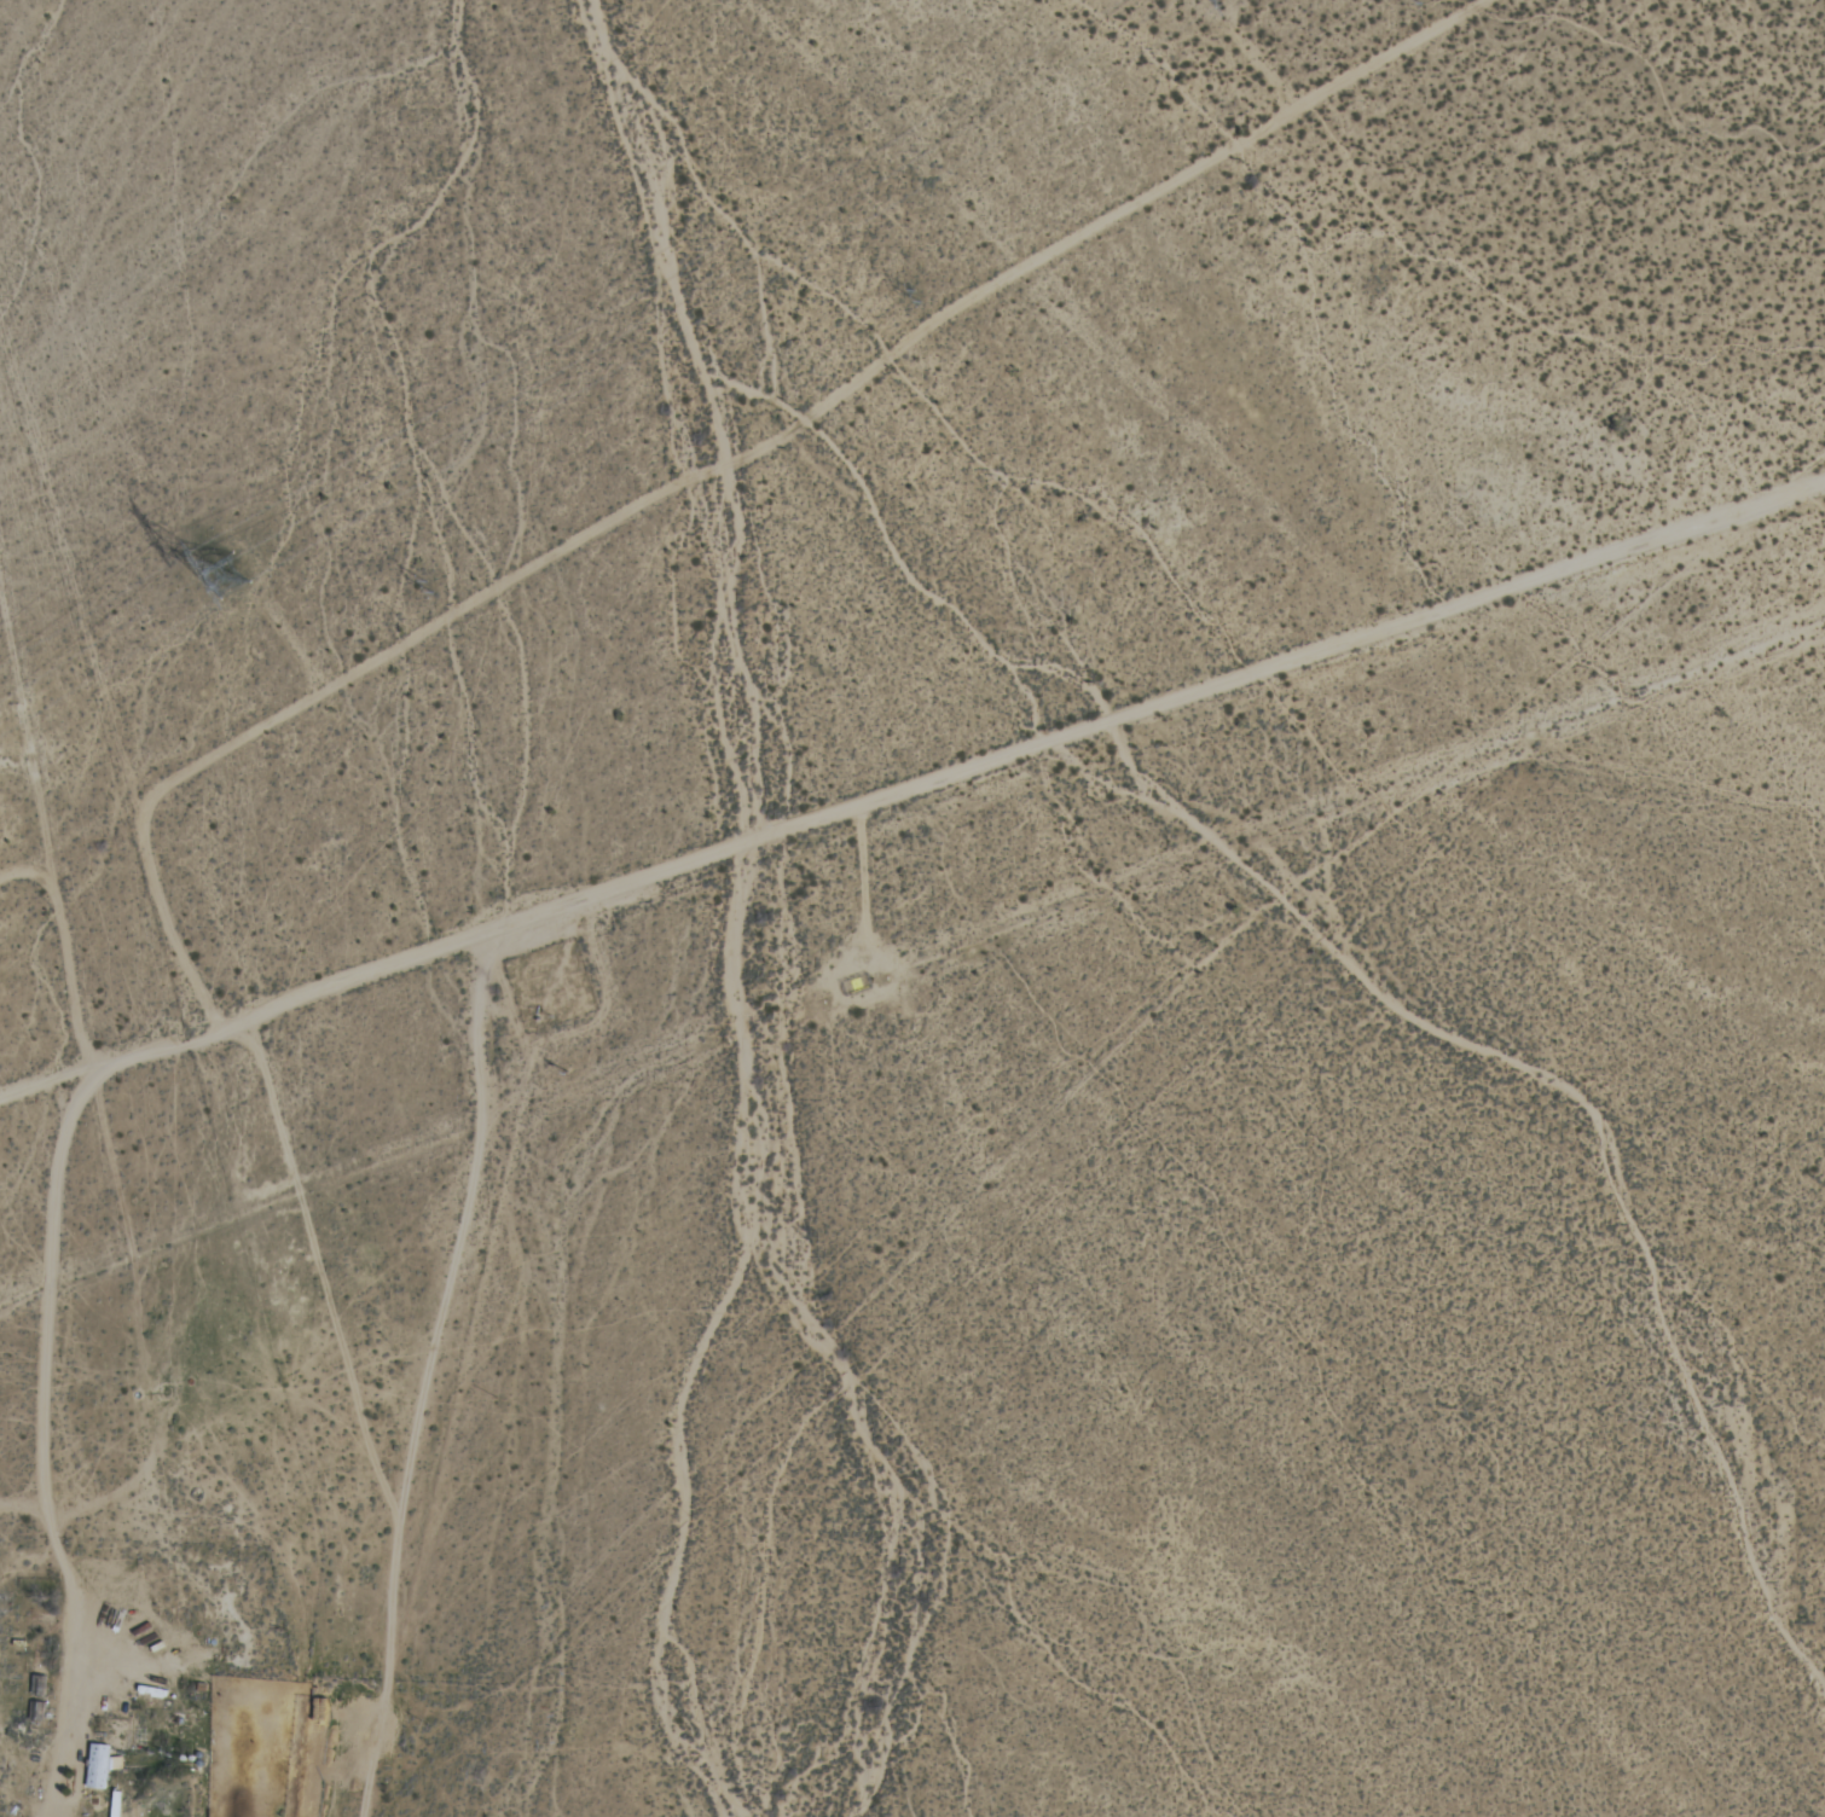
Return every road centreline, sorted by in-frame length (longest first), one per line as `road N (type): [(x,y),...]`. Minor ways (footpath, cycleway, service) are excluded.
road 1 (track): [(0,1100),(1824,481)]

